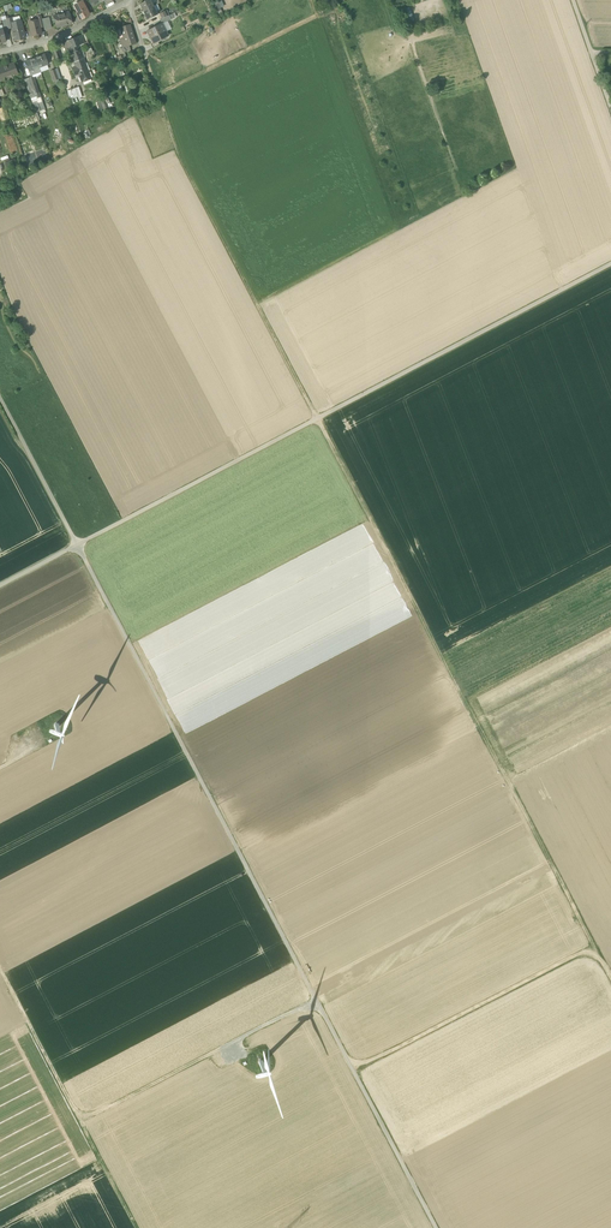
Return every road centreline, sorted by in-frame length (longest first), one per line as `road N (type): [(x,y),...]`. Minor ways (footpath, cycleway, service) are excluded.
road 1 (track): [(144,51),(178,155),(601,963)]
road 2 (track): [(0,397),(436,1227)]
road 3 (track): [(0,585),(610,264)]
road 4 (track): [(610,970),(579,952),(354,1071)]
road 5 (track): [(80,1121),(315,998)]
road 6 (track): [(0,968),(80,1121)]
road 7 (residential): [(0,52),(63,36),(128,0)]
road 8 (track): [(136,1227),(80,1121)]

